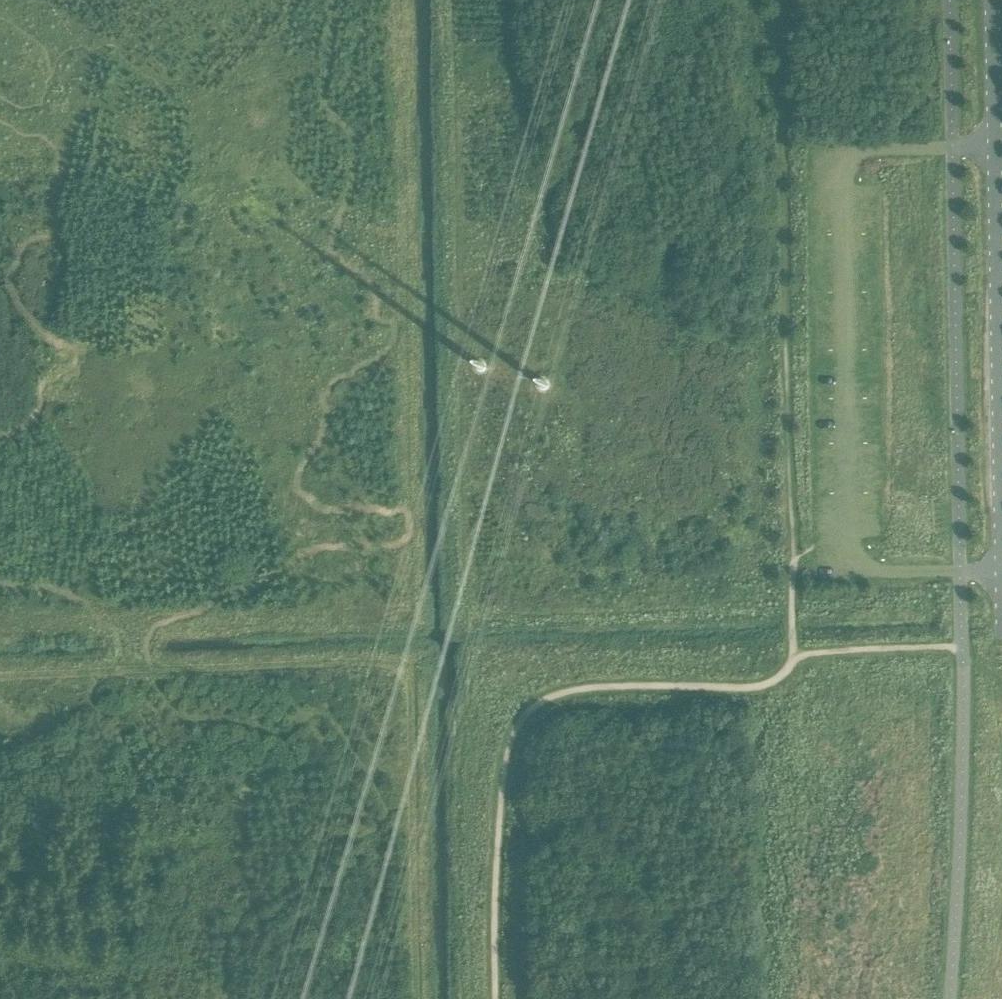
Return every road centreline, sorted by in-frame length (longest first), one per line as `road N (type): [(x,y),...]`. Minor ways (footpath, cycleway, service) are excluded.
road 1 (unclassified): [(992,0),(1001,606)]

